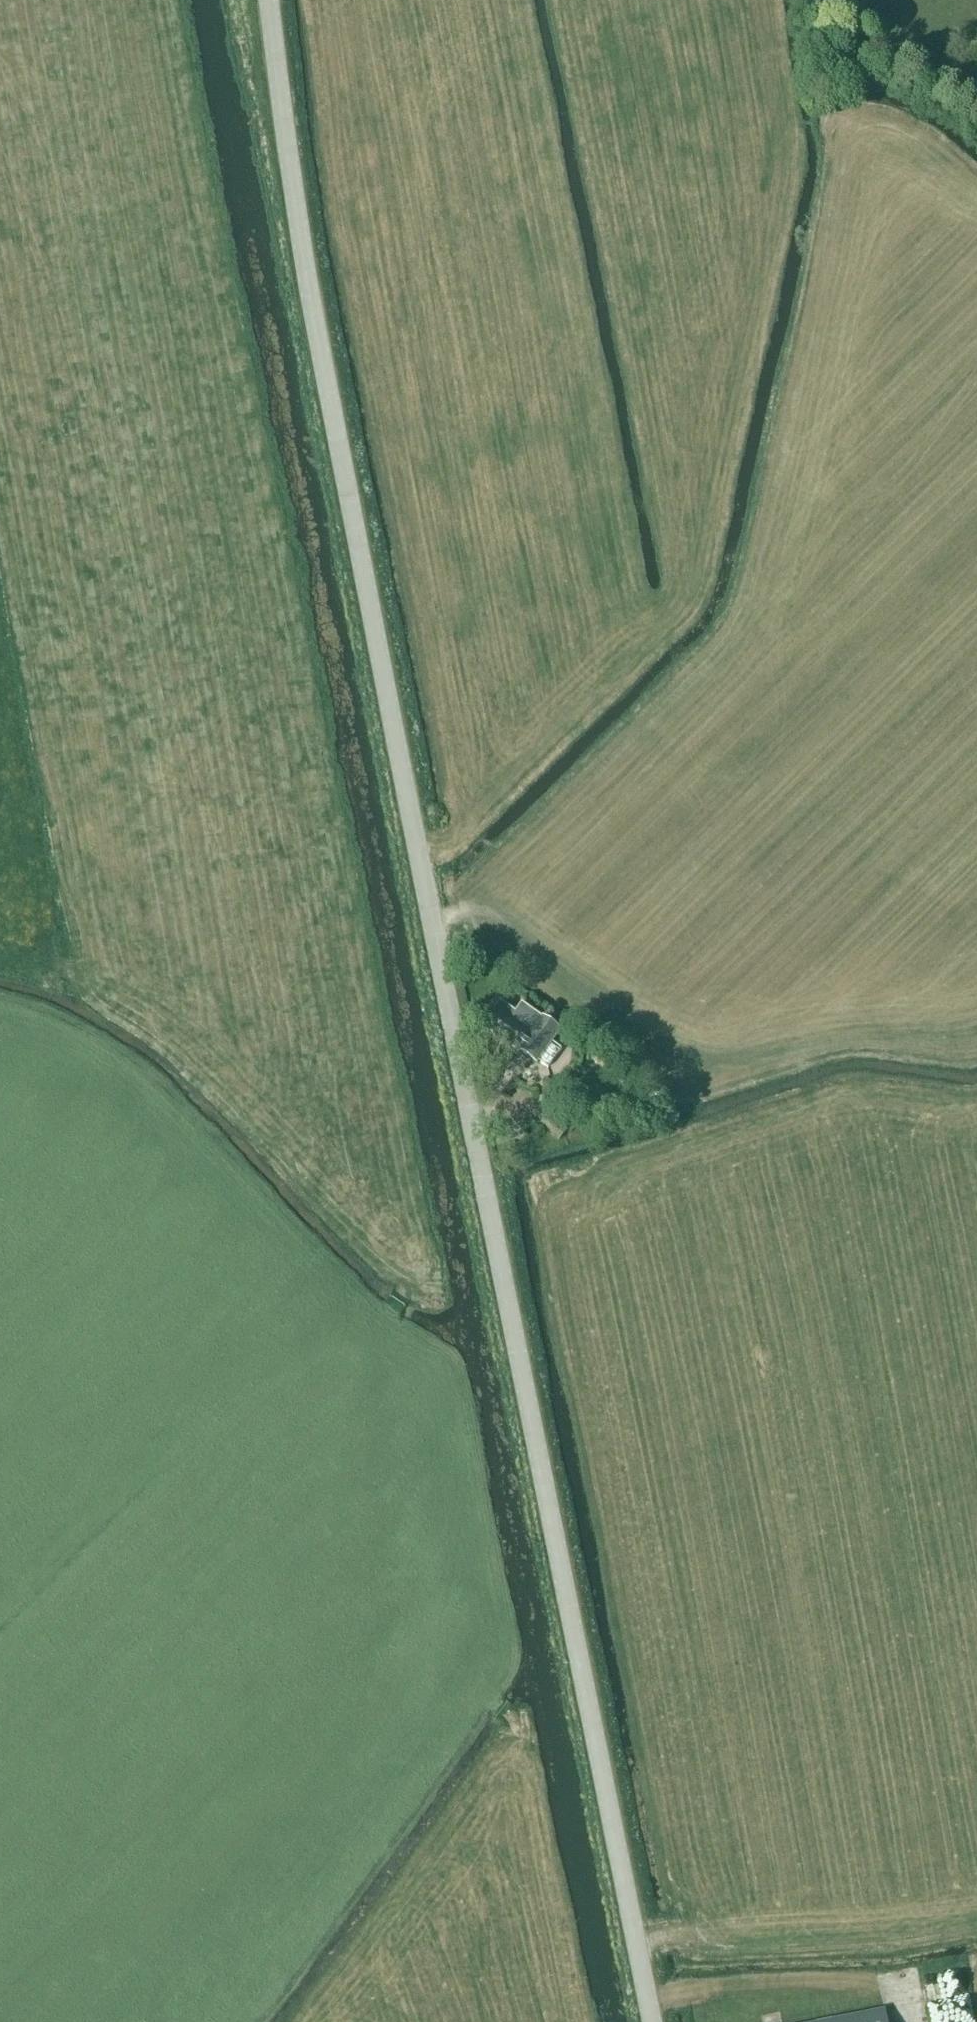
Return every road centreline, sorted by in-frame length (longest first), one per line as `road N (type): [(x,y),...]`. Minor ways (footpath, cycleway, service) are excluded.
road 1 (tertiary): [(653,2021),(311,294),(269,0)]
road 2 (track): [(878,1983),(700,1988),(648,1999)]

